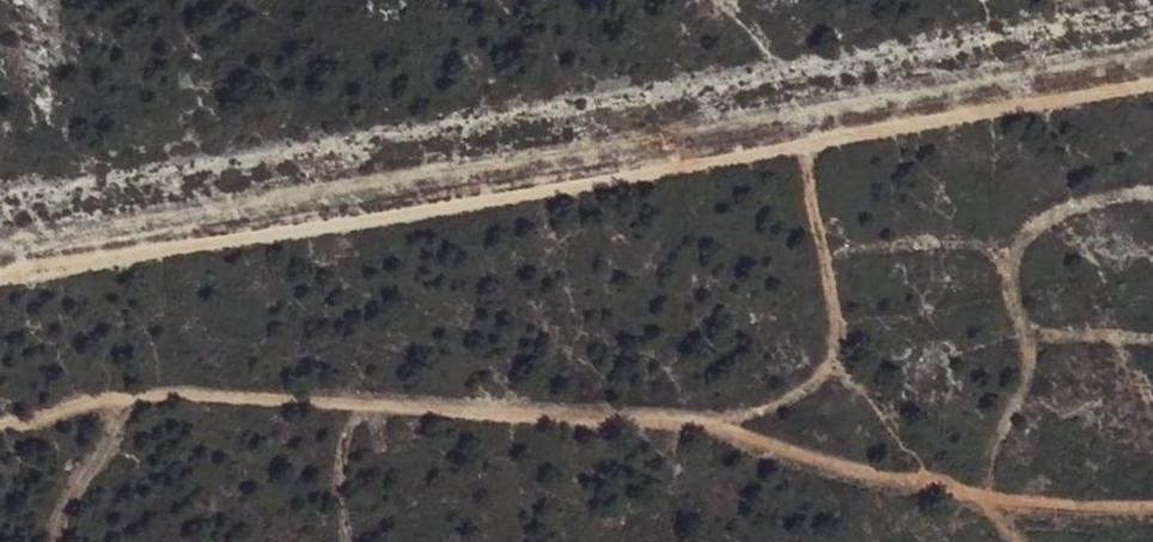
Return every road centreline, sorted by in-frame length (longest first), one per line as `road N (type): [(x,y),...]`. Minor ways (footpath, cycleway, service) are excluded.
road 1 (track): [(1152,81),(0,274)]
road 2 (track): [(0,433),(129,397),(663,425),(990,500),(1152,501)]

